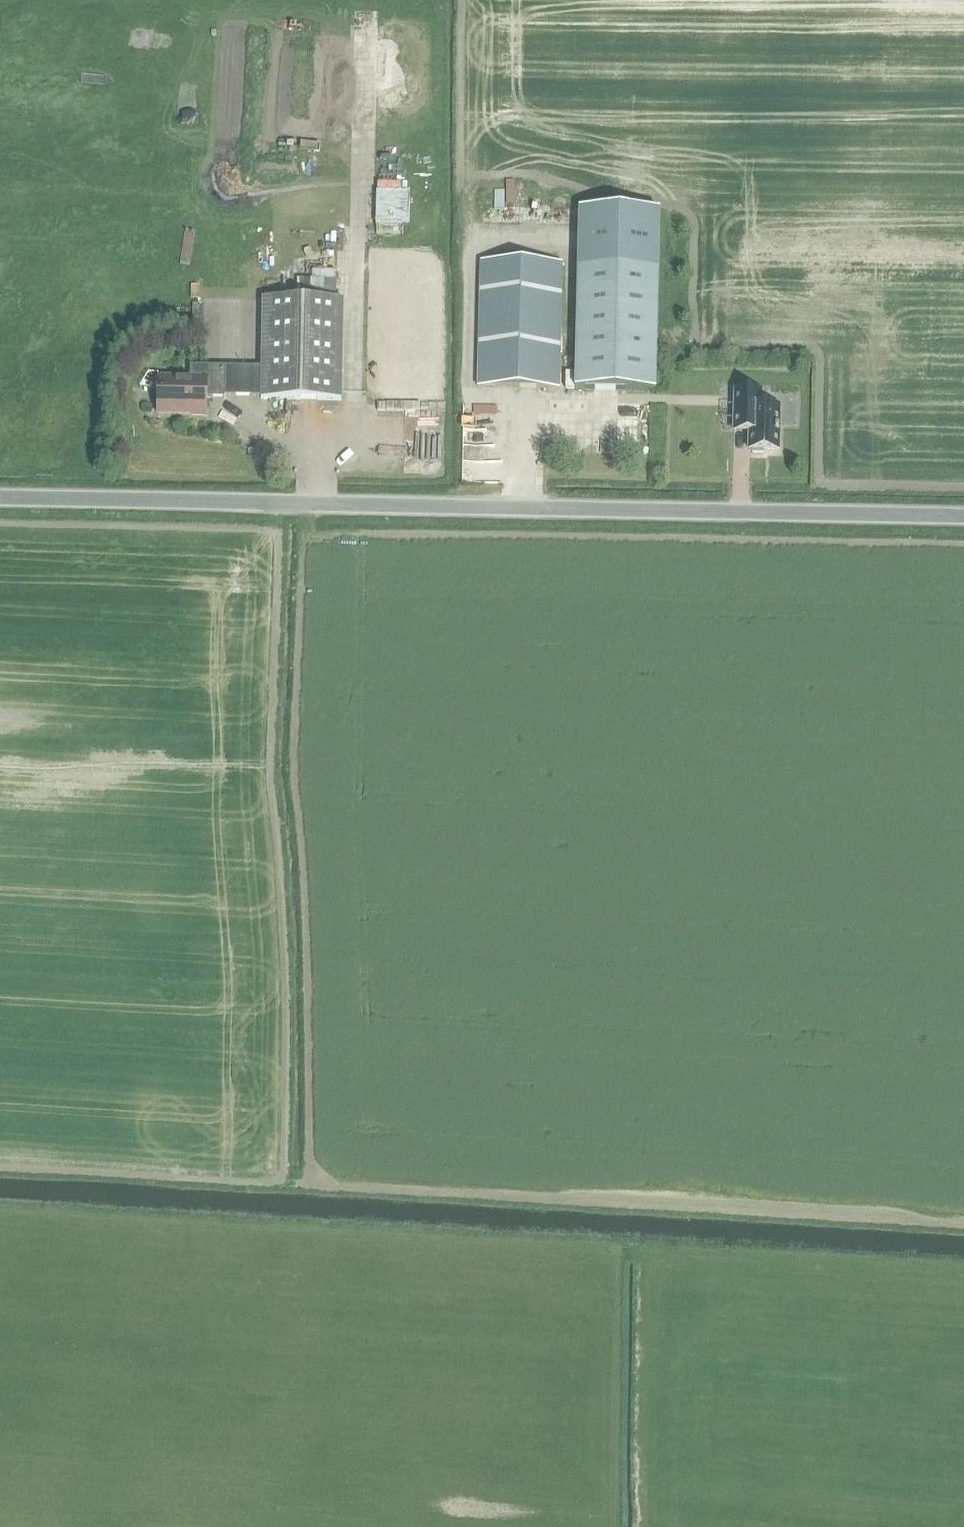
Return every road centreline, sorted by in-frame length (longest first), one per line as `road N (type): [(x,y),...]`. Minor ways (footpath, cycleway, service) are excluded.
road 1 (tertiary): [(963,517),(0,497)]

